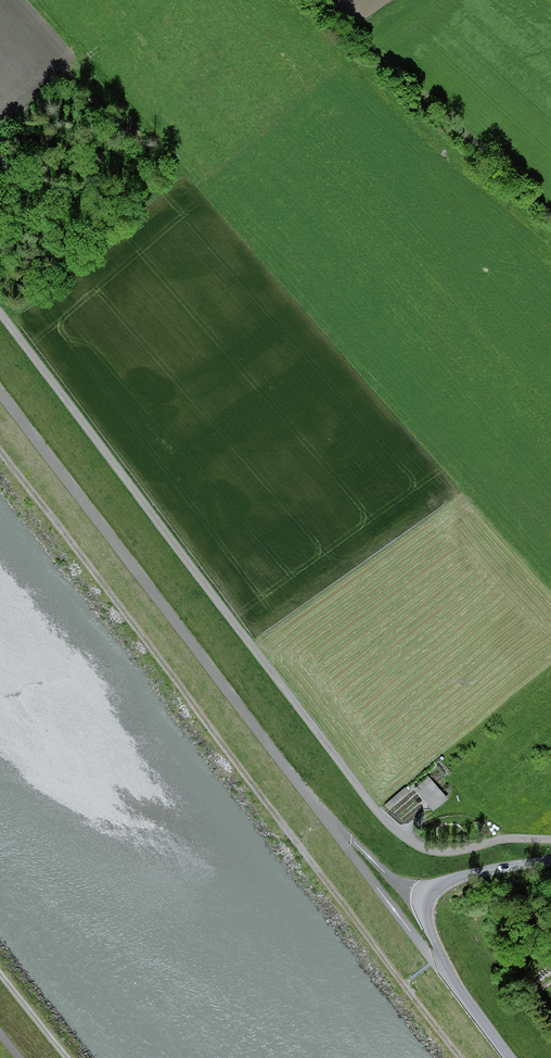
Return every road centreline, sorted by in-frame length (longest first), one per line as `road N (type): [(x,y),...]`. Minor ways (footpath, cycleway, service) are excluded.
road 1 (track): [(0,314),(348,772),(408,836),(455,848),(499,837),(550,838)]
road 2 (track): [(550,568),(46,0)]
road 3 (track): [(403,985),(0,454)]
road 4 (track): [(550,224),(497,186),(302,0)]
road 5 (unclassified): [(432,892),(491,869),(550,860)]

